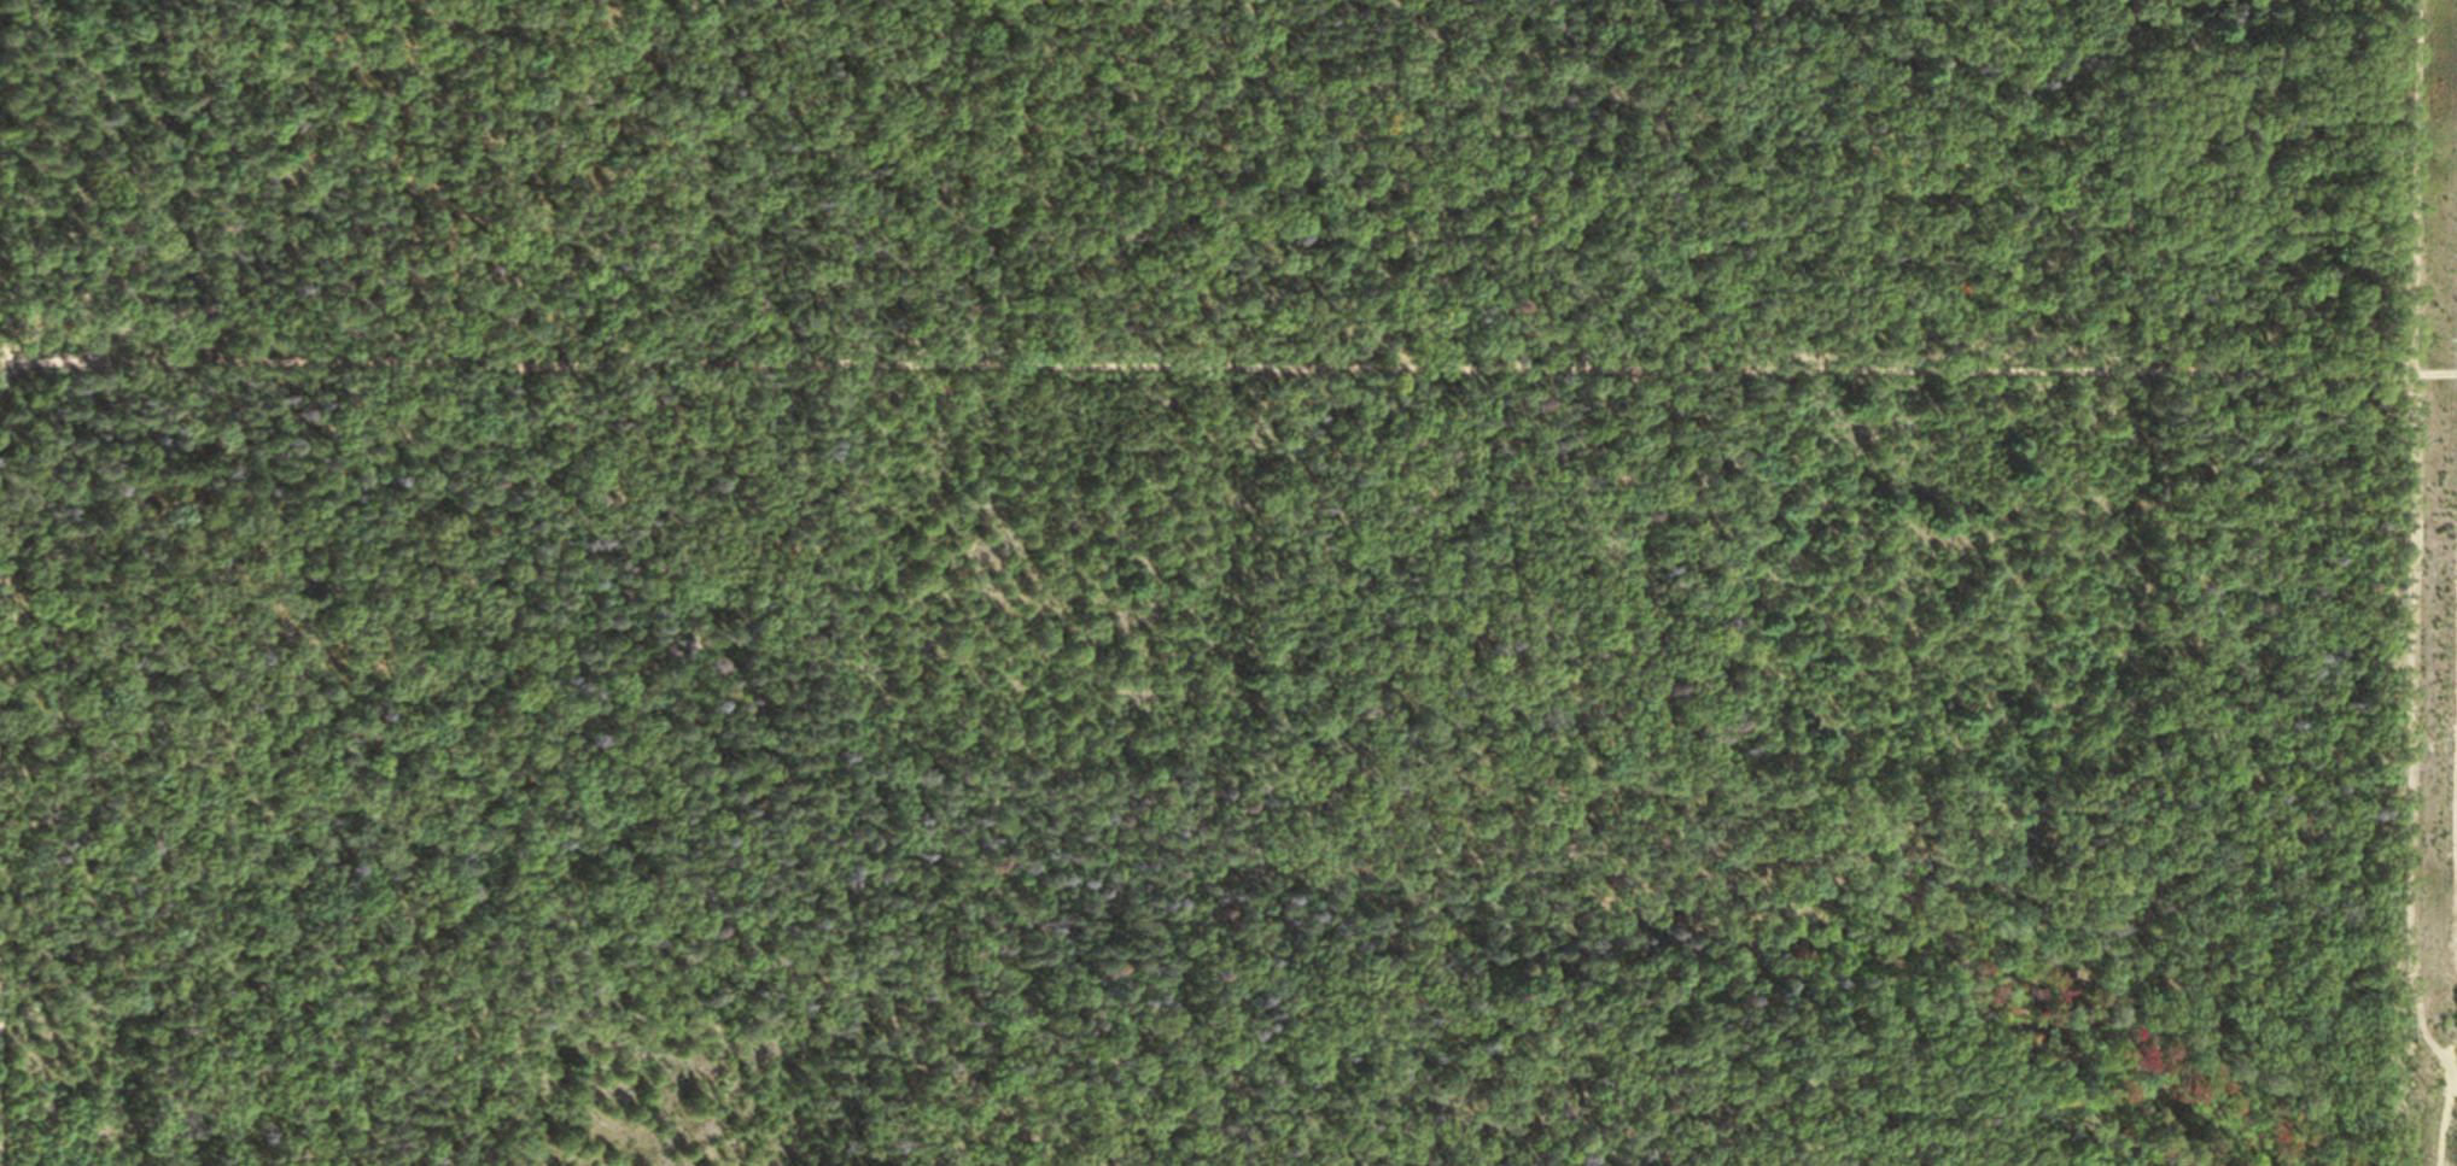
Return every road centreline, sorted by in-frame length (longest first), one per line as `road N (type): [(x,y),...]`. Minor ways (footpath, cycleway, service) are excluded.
road 1 (track): [(0,342),(2456,361)]
road 2 (track): [(2412,361),(2419,0)]

